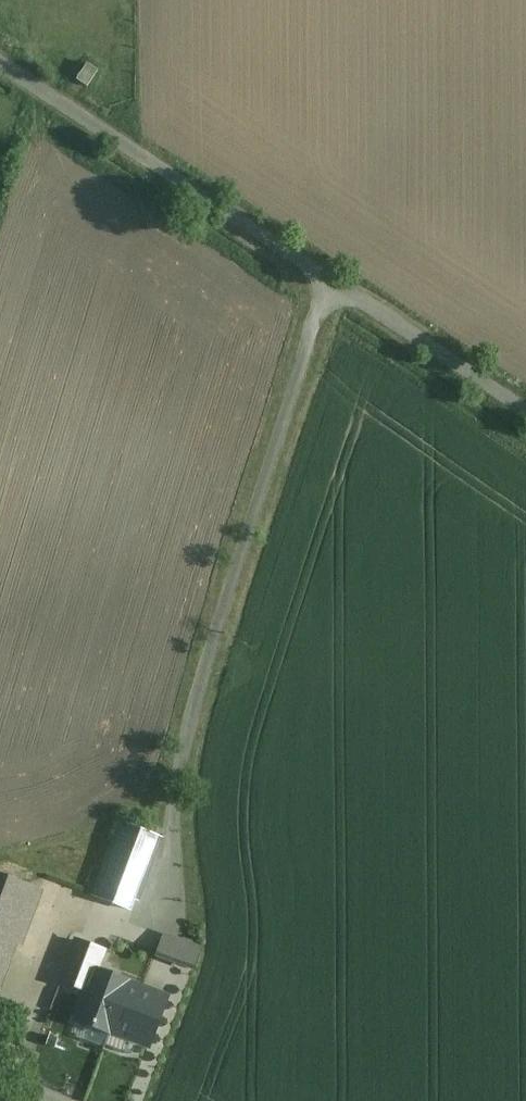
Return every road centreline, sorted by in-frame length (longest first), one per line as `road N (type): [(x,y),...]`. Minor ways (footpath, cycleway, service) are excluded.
road 1 (unclassified): [(0,62),(525,409)]

